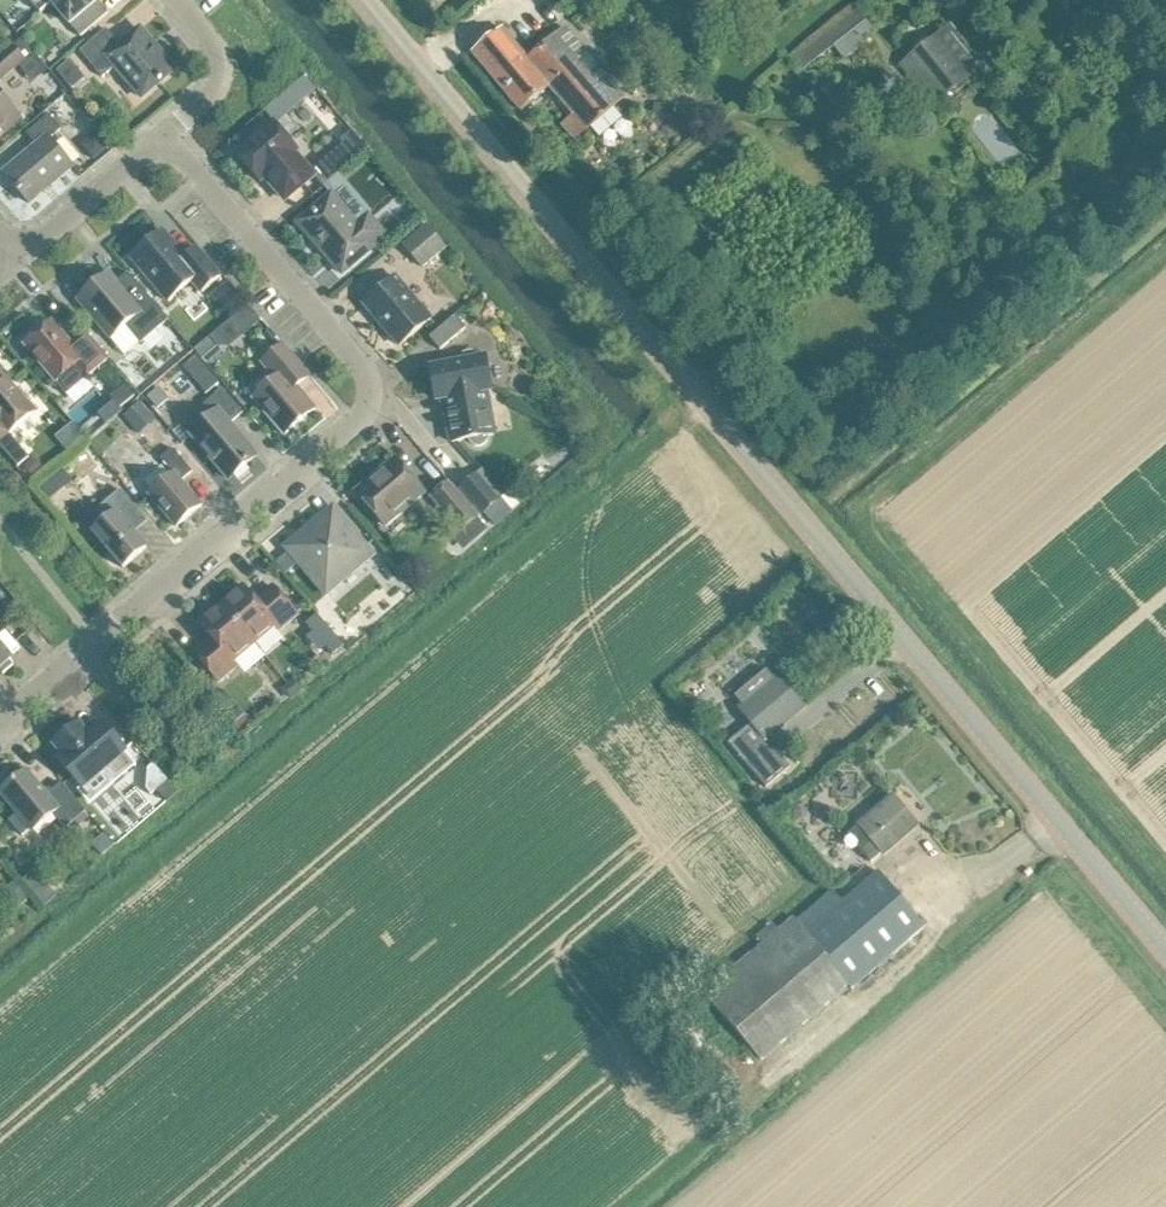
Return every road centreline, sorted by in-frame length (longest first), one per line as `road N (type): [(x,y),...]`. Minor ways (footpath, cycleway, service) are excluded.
road 1 (residential): [(1165,950),(365,0)]
road 2 (residential): [(0,723),(358,422),(370,393),(353,354),(163,135)]
road 3 (residential): [(14,253),(163,135)]
road 4 (residential): [(163,135),(215,89),(219,72),(215,53),(171,0)]

